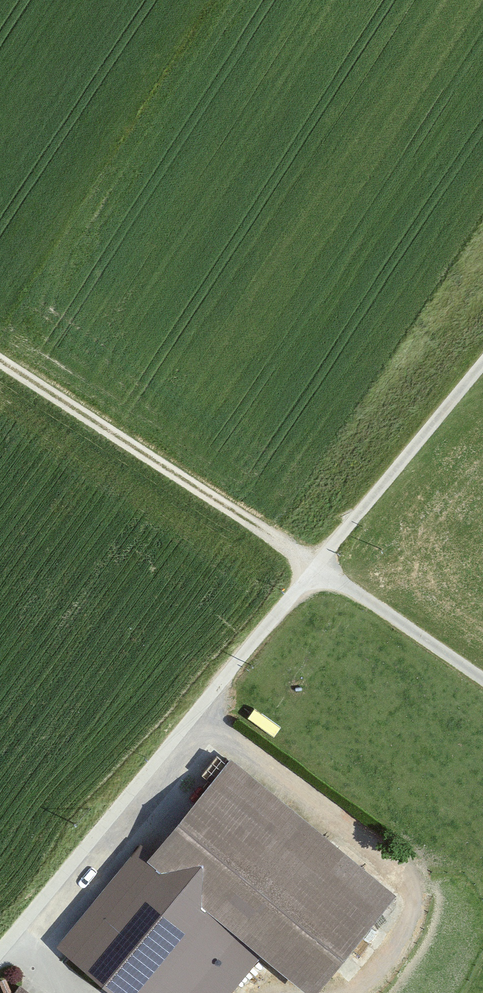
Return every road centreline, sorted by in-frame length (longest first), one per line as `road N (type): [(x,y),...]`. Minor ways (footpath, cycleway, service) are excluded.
road 1 (unclassified): [(0,954),(482,361)]
road 2 (track): [(482,681),(0,362)]

